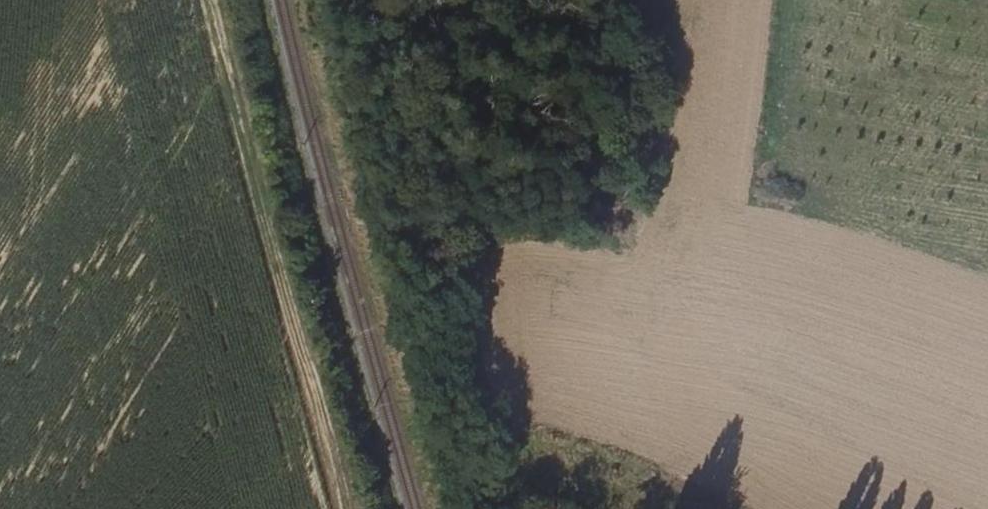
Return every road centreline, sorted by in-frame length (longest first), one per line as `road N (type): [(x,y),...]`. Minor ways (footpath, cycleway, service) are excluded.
road 1 (track): [(212,0),(345,508)]

